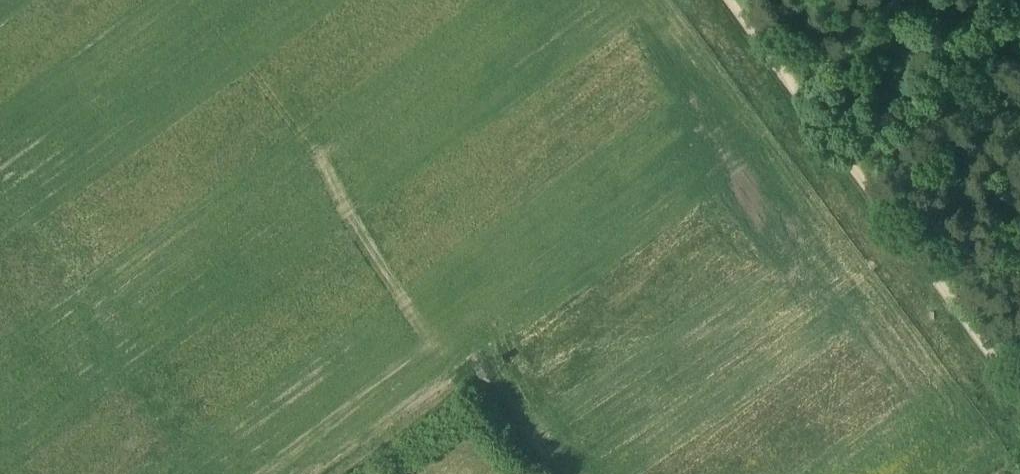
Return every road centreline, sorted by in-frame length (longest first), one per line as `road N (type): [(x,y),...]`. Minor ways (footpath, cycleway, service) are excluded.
road 1 (track): [(1019,391),(839,142)]
road 2 (track): [(839,142),(735,0)]

